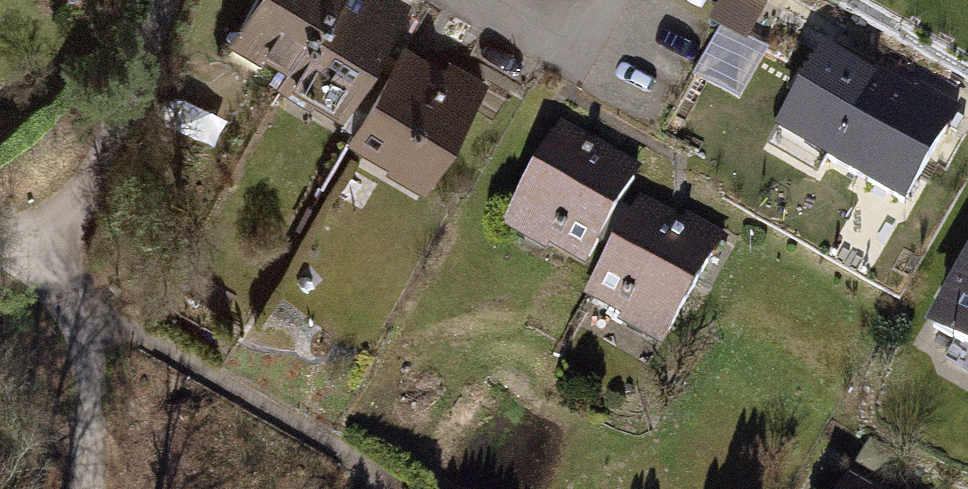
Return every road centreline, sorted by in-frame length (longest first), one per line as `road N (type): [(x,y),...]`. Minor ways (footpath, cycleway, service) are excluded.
road 1 (track): [(69,250),(179,0)]
road 2 (track): [(69,250),(97,413),(91,488)]

